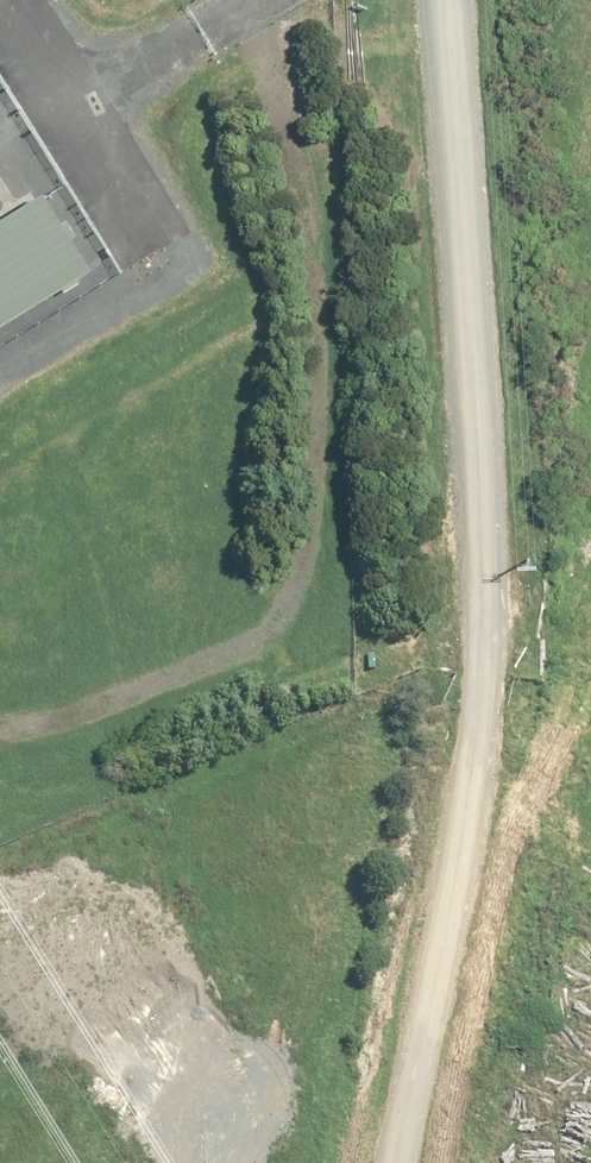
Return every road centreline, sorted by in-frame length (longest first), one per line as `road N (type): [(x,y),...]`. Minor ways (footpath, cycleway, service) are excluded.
road 1 (track): [(248,2),(287,119),(316,284),(318,365),(301,574),(257,642),(223,660),(0,726)]
road 2 (unclassified): [(483,641),(485,573),(446,0)]
road 3 (unknown): [(396,1162),(460,841),(483,641)]

